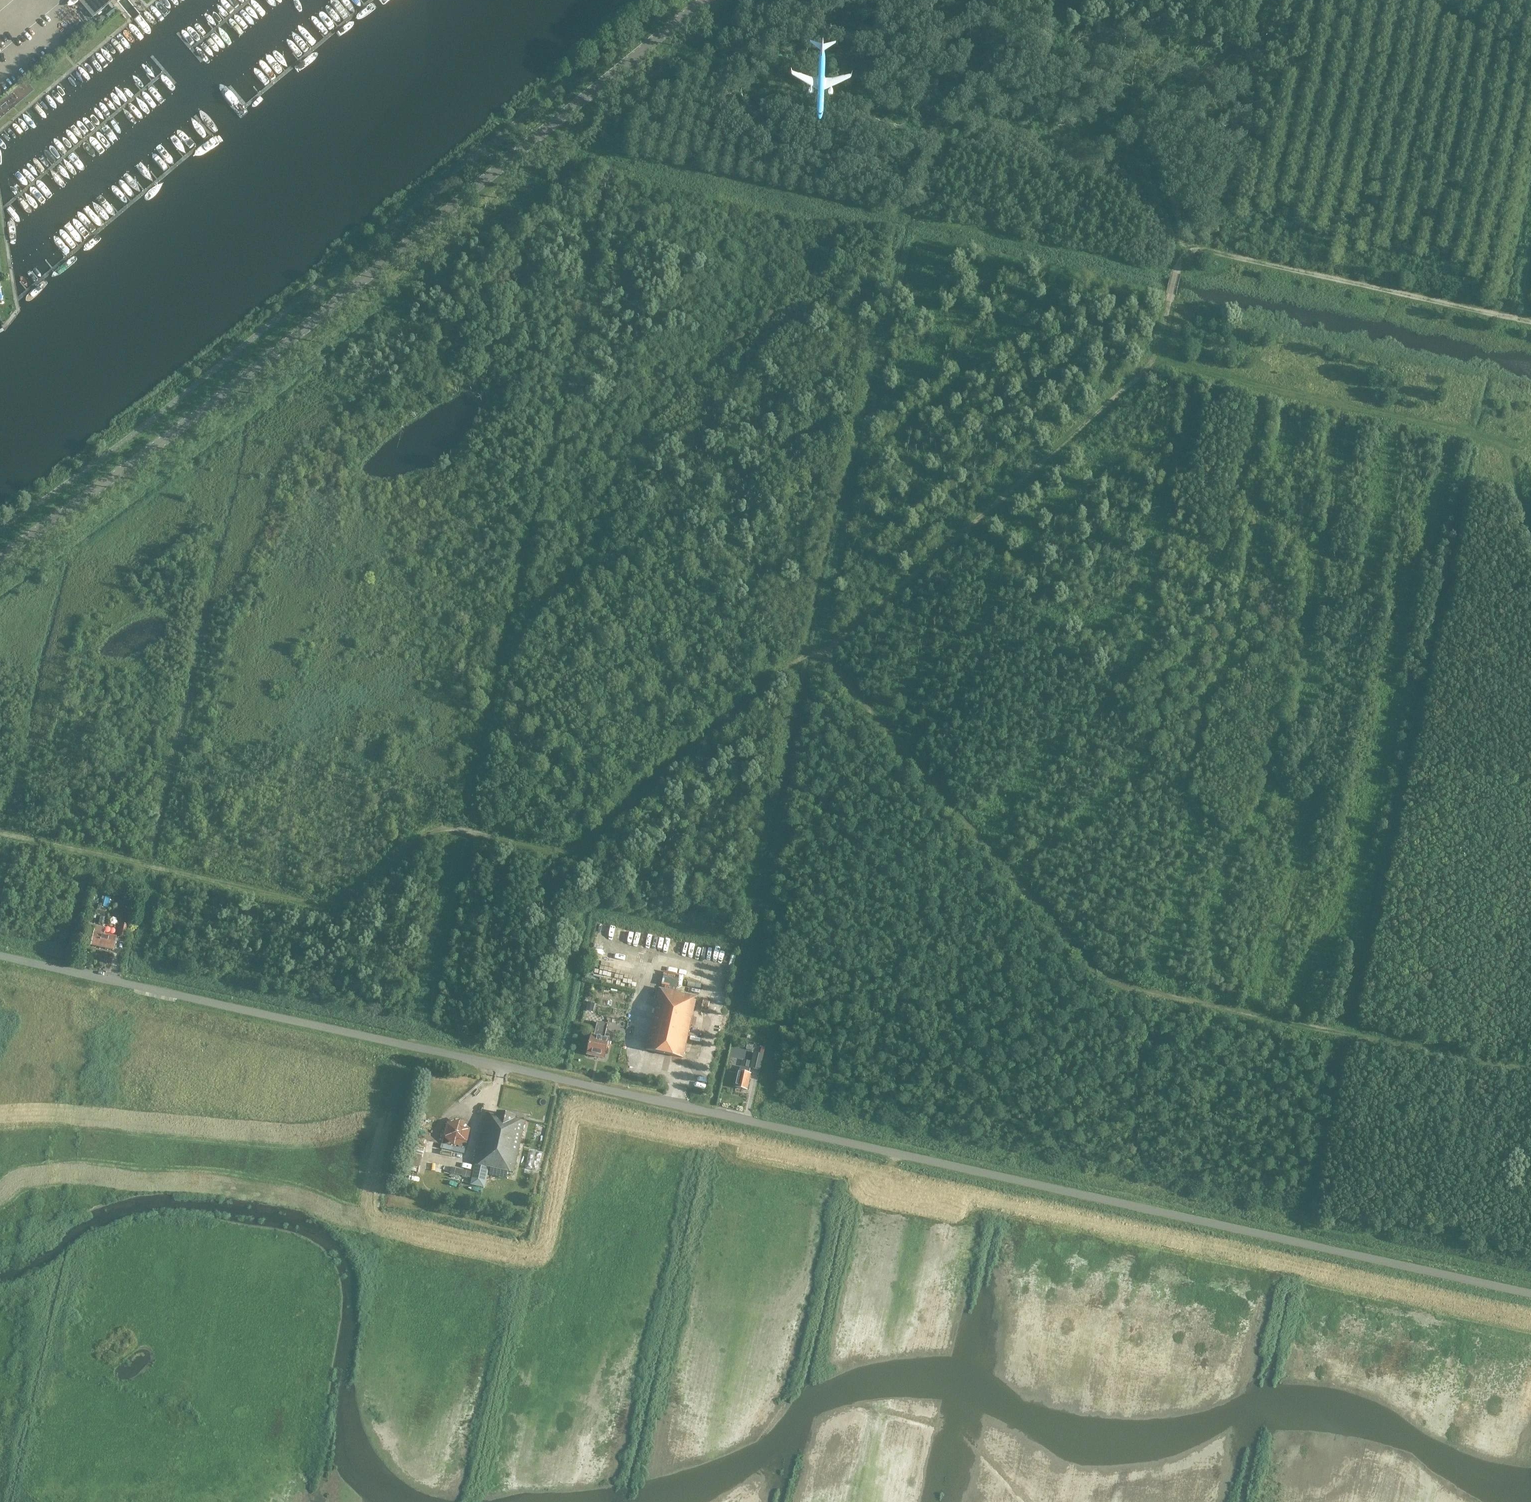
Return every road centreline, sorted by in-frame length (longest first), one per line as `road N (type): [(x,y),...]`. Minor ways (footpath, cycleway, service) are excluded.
road 1 (unclassified): [(1530,1294),(0,958)]
road 2 (track): [(0,834),(323,903),(341,899),(437,830),(574,850),(796,660),(825,652)]
road 3 (tertiary): [(704,0),(210,405),(0,556)]
road 4 (track): [(825,652),(1148,368),(1170,297)]
road 5 (track): [(1177,271),(1184,253),(1203,250),(1530,322)]

